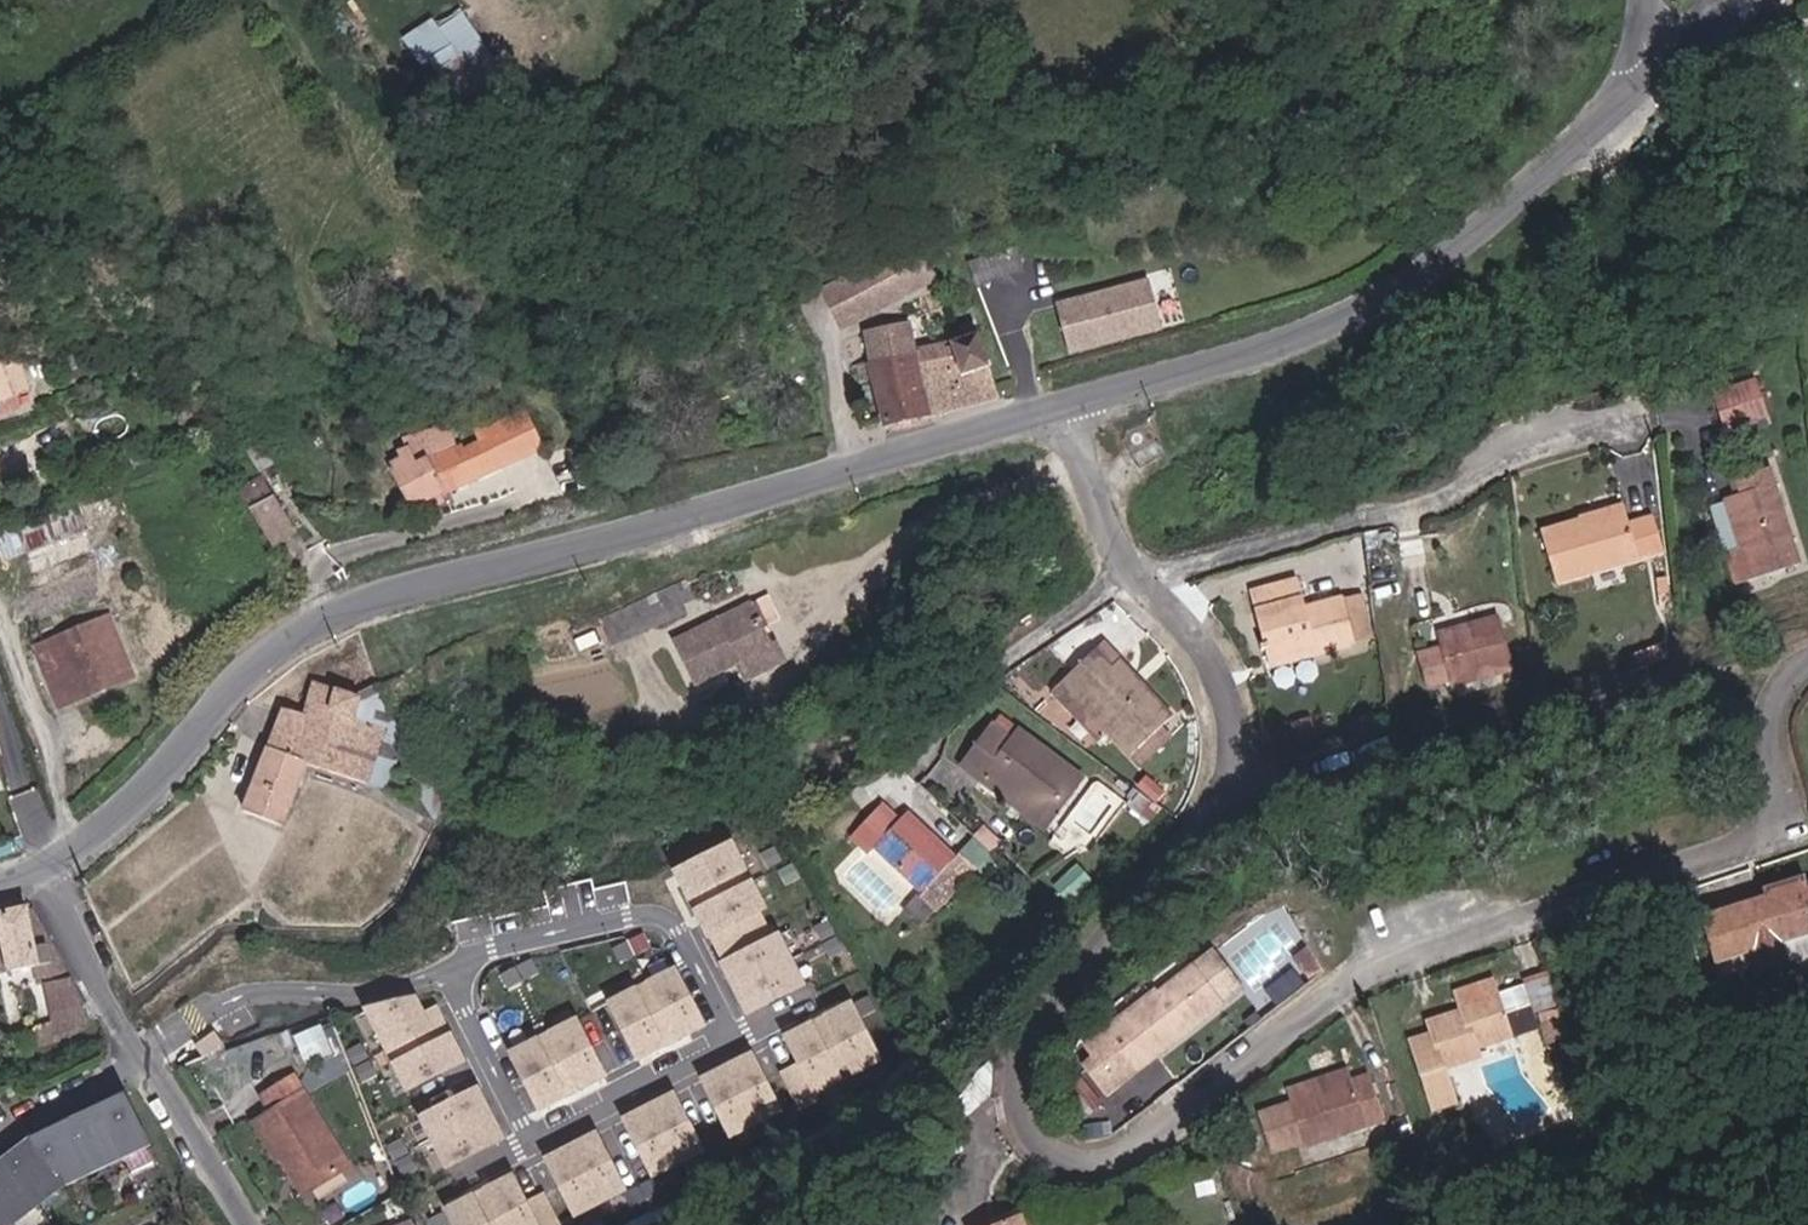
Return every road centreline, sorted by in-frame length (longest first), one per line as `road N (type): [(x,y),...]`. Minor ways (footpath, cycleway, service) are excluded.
road 1 (residential): [(1807,667),(1784,699),(1790,816),(1770,842),(1401,961),(1325,1006),(1119,1159),(1064,1162),(1039,1146),(1020,1111),(1014,1061),(1050,994),(1202,827),(1243,753),(1234,655),(1149,552),(1082,399)]
road 2 (tertiary): [(1082,399),(350,566),(284,618),(159,757),(61,831)]
road 3 (tertiary): [(1640,84),(1438,265),(1287,336),(1082,399)]
road 4 (residential): [(732,1026),(729,1004),(683,921),(664,909),(517,934),(455,970)]
road 5 (residential): [(455,970),(343,989),(257,987),(202,1018),(156,1062)]
road 6 (residential): [(156,1062),(61,831)]
road 7 (residential): [(543,1128),(720,1039),(732,1026)]
road 8 (residential): [(253,1224),(156,1062)]
road 9 (residential): [(455,970),(531,1121),(543,1128)]
road 10 (residential): [(156,1062),(0,1146)]
road 11 (tertiary): [(1747,0),(1640,84)]

